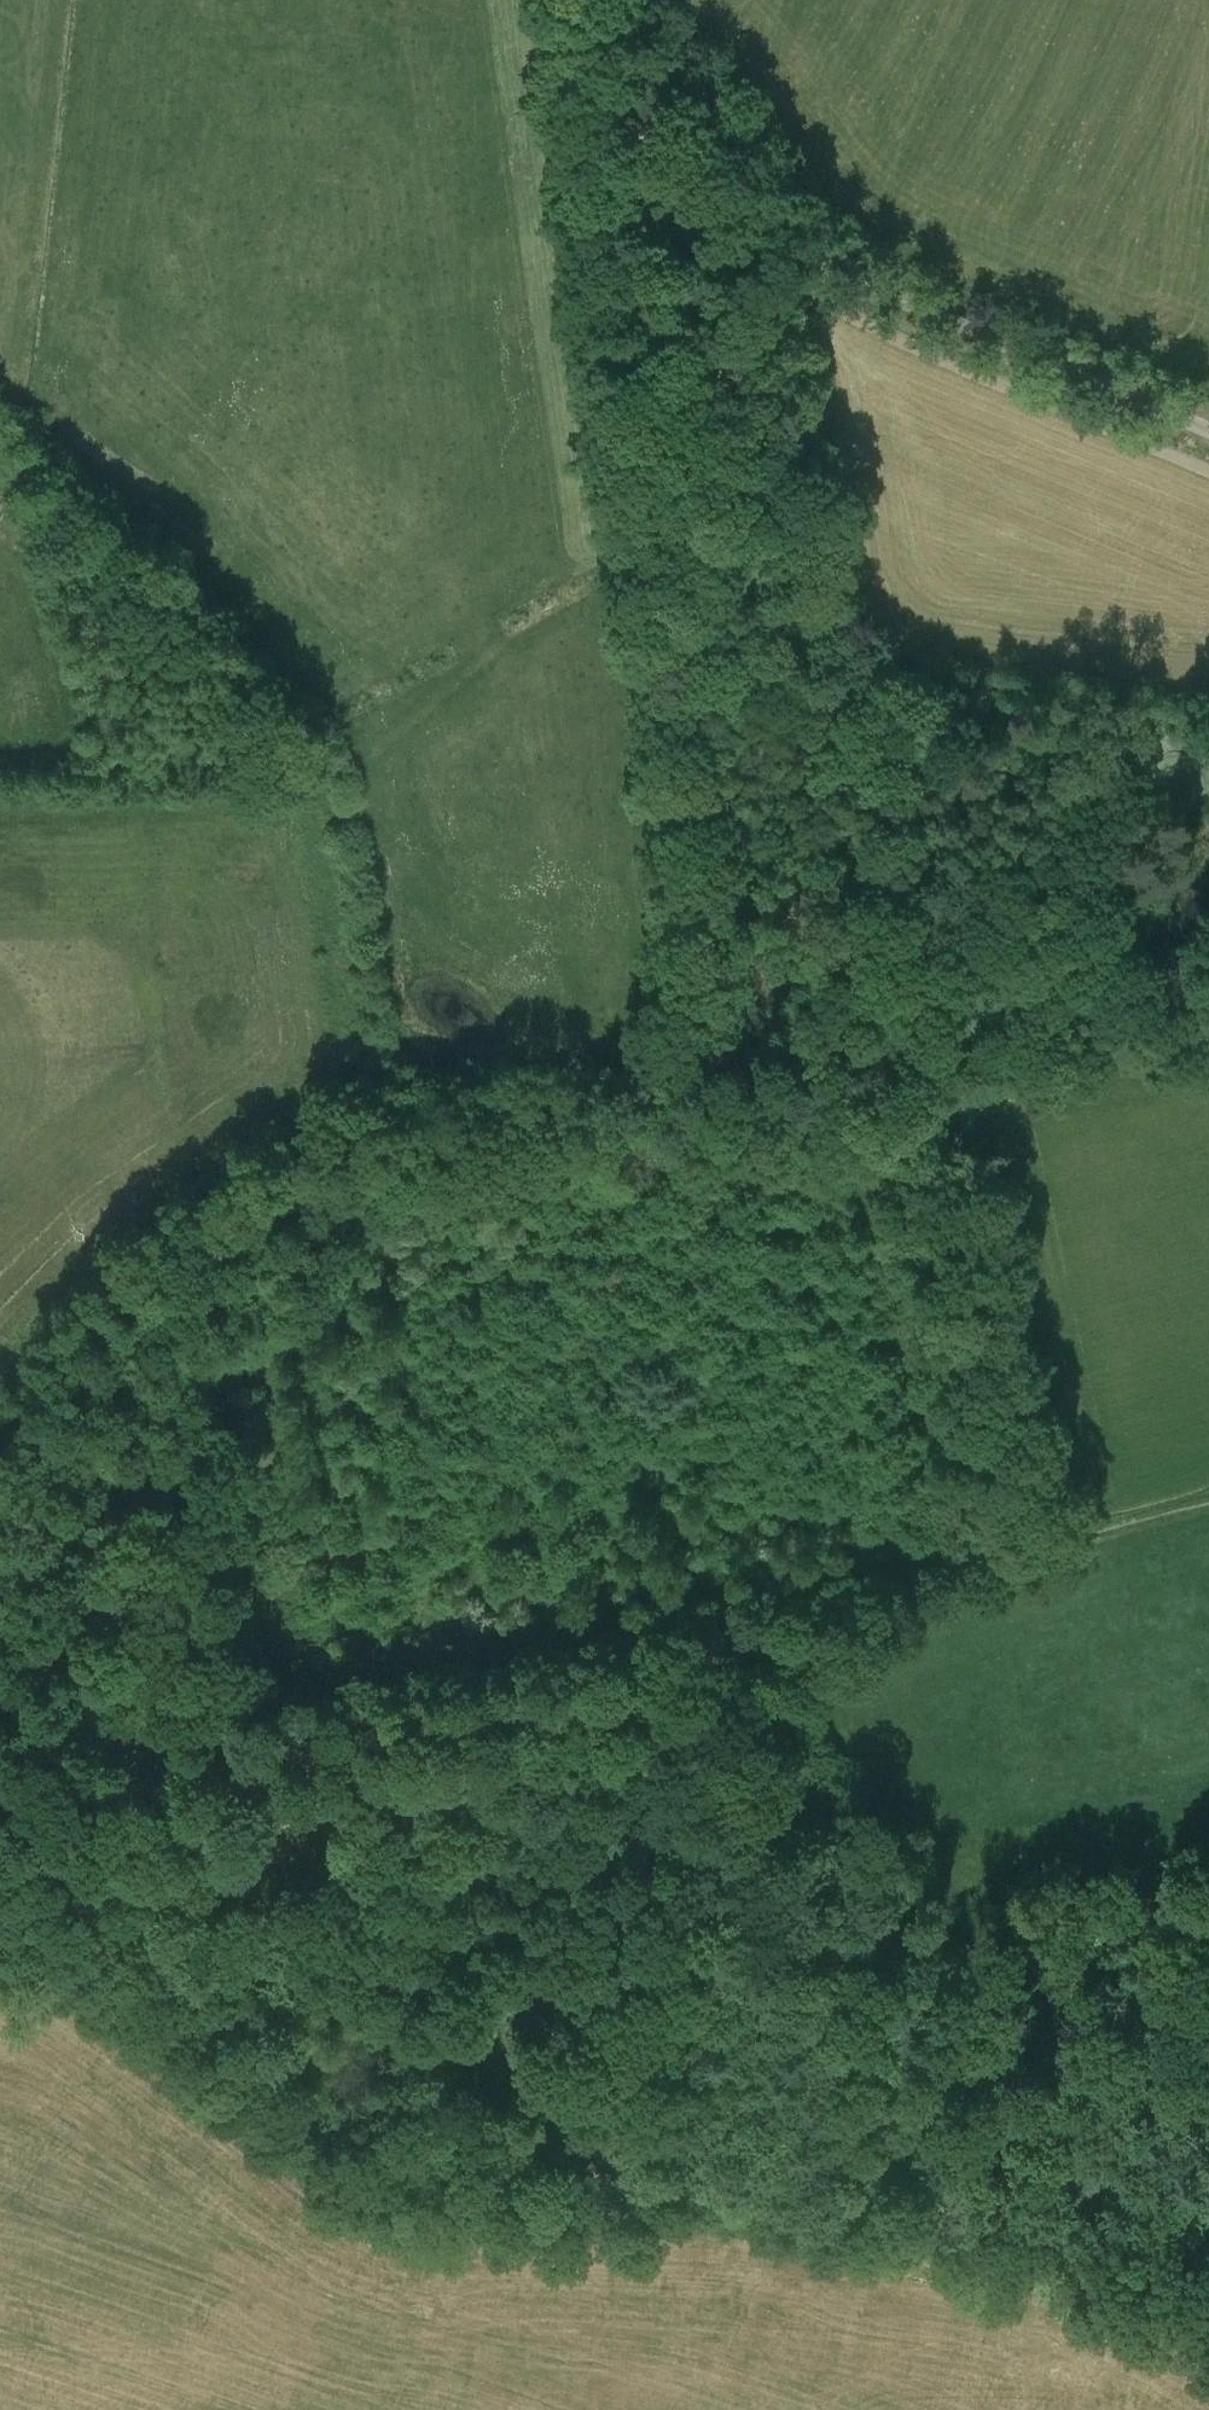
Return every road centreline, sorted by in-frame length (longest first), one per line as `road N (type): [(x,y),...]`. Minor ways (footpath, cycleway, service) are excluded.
road 1 (track): [(0,1811),(844,1634),(1039,1557),(1208,1507)]
road 2 (unclassified): [(1208,429),(881,293),(782,210),(630,0)]

